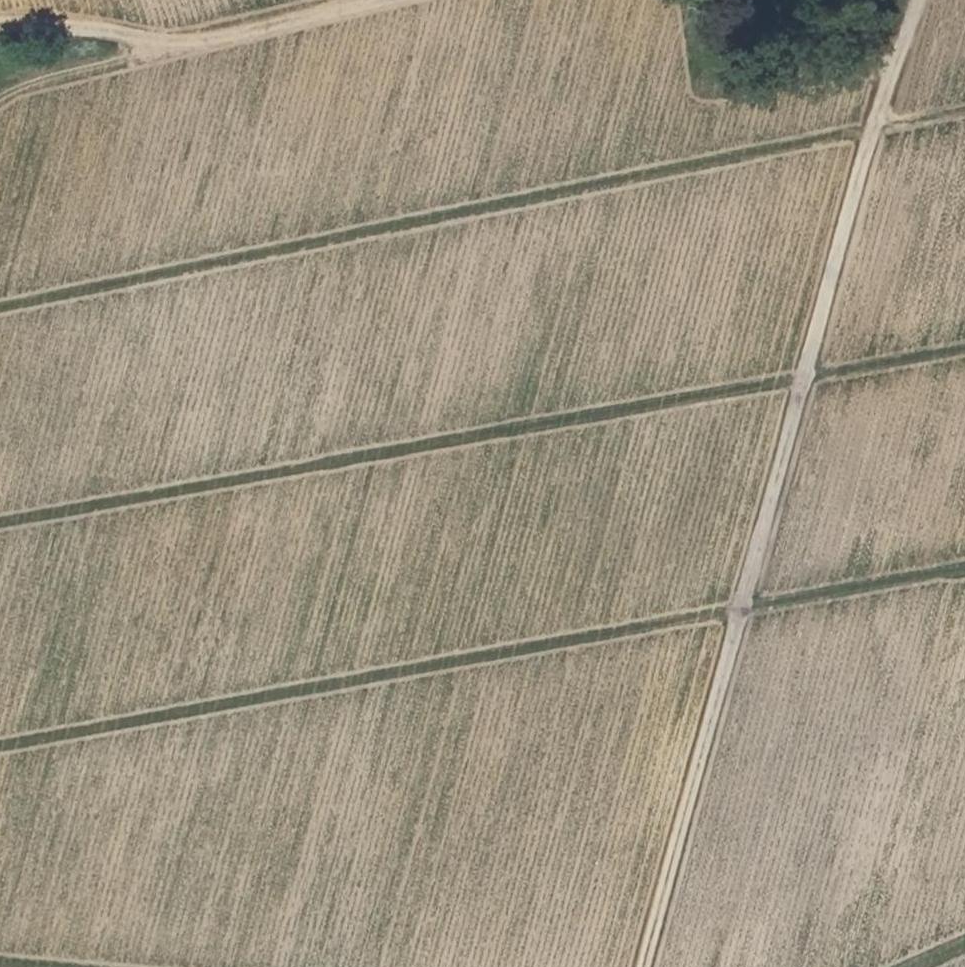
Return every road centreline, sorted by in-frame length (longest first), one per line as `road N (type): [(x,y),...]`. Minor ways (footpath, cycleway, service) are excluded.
road 1 (track): [(0,25),(100,29),(172,50),(22,86),(0,100)]
road 2 (track): [(172,50),(361,0)]

